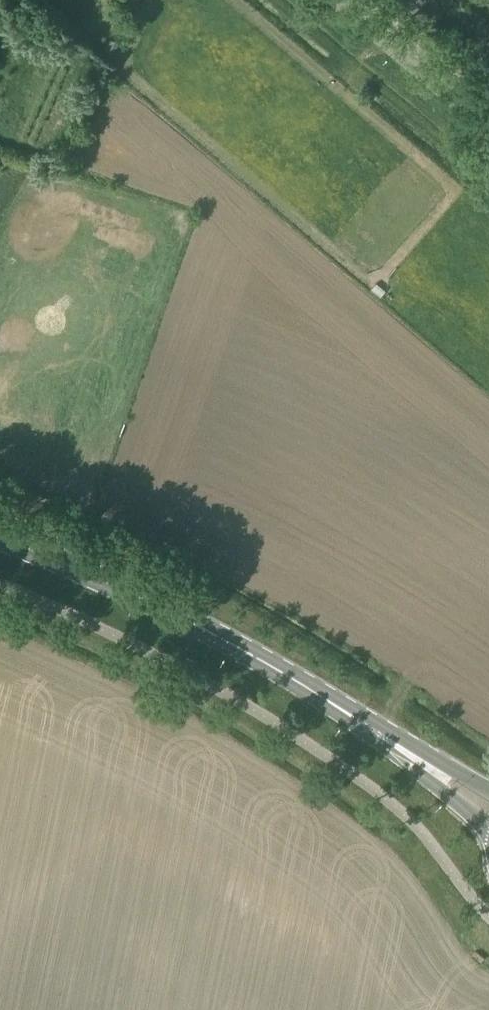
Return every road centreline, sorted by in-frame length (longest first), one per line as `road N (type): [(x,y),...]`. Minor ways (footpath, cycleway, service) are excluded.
road 1 (primary): [(488,809),(227,641),(0,537)]
road 2 (residential): [(488,123),(348,0)]

